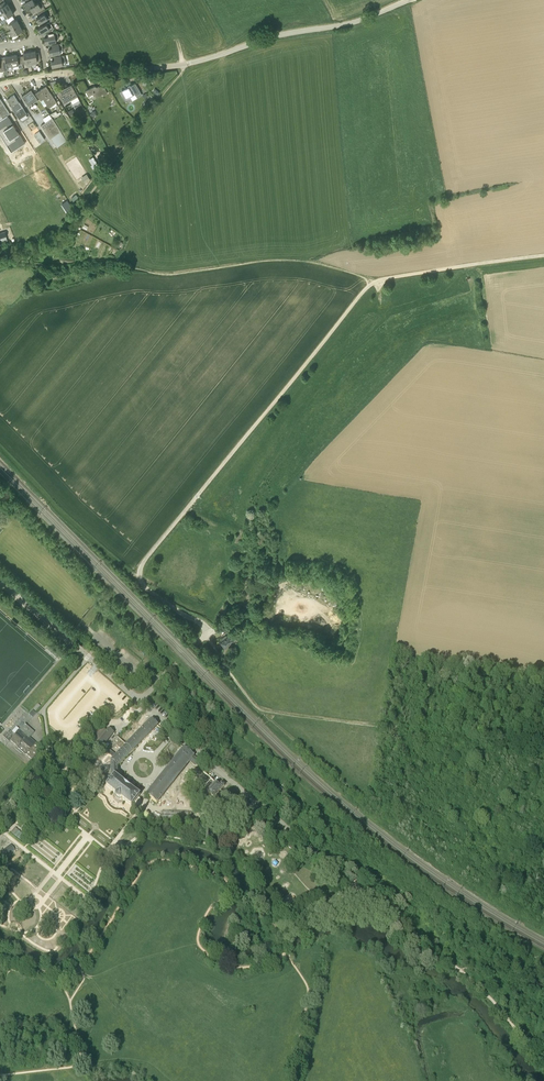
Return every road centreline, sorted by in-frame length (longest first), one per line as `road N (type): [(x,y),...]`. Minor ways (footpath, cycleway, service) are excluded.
road 1 (unclassified): [(139,701),(210,633),(145,588),(144,562),(377,281)]
road 2 (unclassified): [(0,83),(184,65),(352,22),(407,0)]
road 3 (track): [(206,636),(260,709),(441,726),(495,755),(536,759)]
road 4 (unclassified): [(392,915),(139,701)]
road 5 (track): [(543,1063),(489,996),(396,918)]
road 6 (unclassified): [(543,255),(377,281)]
road 7 (track): [(287,956),(309,992),(290,1080)]

